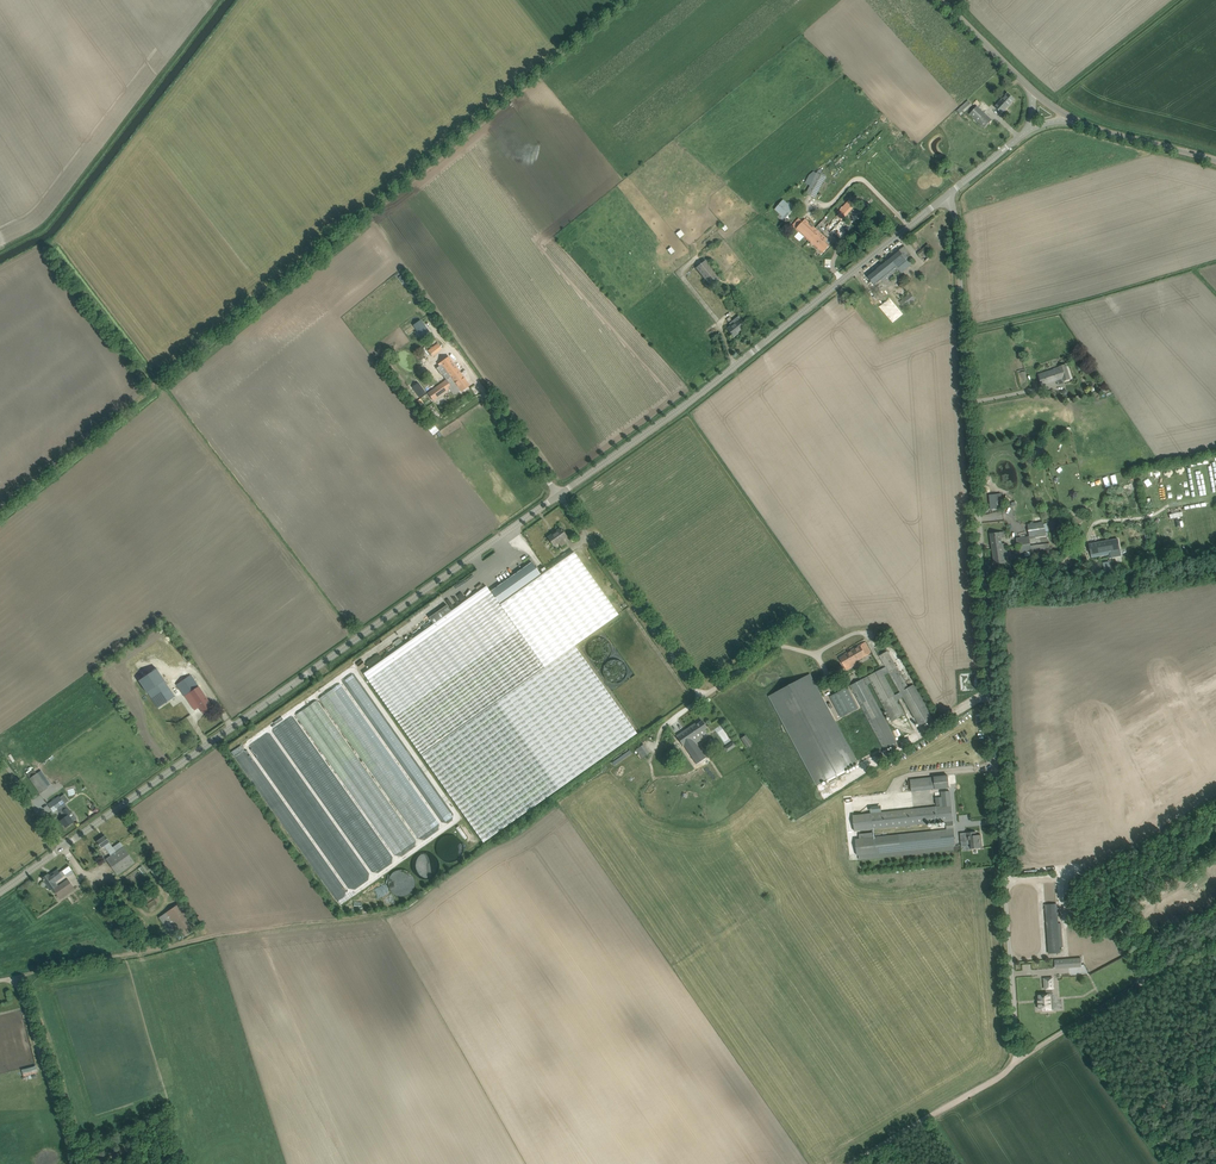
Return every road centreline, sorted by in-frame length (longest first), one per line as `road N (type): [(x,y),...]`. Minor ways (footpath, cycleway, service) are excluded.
road 1 (unclassified): [(1019,1061),(950,193)]
road 2 (tertiary): [(63,847),(558,495)]
road 3 (tertiary): [(558,495),(693,399),(950,193)]
road 4 (track): [(1215,939),(849,1163)]
road 5 (unclassified): [(558,495),(701,698)]
road 6 (track): [(381,913),(138,951)]
road 7 (track): [(701,698),(781,645),(816,653),(857,632),(869,639)]
road 8 (tertiary): [(1215,162),(1074,120)]
road 9 (track): [(138,951),(0,980)]
road 10 (tertiary): [(1032,91),(943,0)]
road 11 (unclassified): [(486,392),(558,495)]

